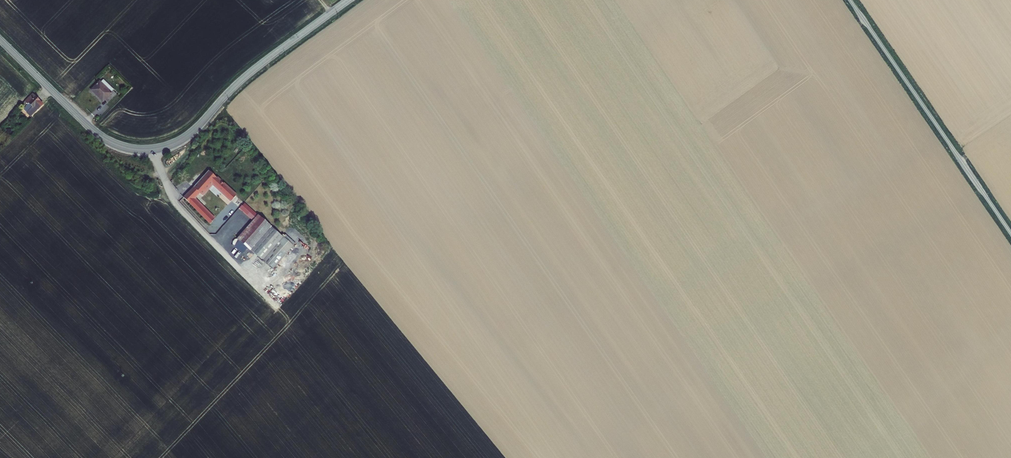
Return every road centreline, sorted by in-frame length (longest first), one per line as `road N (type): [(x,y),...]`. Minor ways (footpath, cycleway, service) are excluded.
road 1 (tertiary): [(352,0),(258,70),(197,129),(156,151),(104,141),(0,42)]
road 2 (unclassified): [(850,0),(1010,233)]

